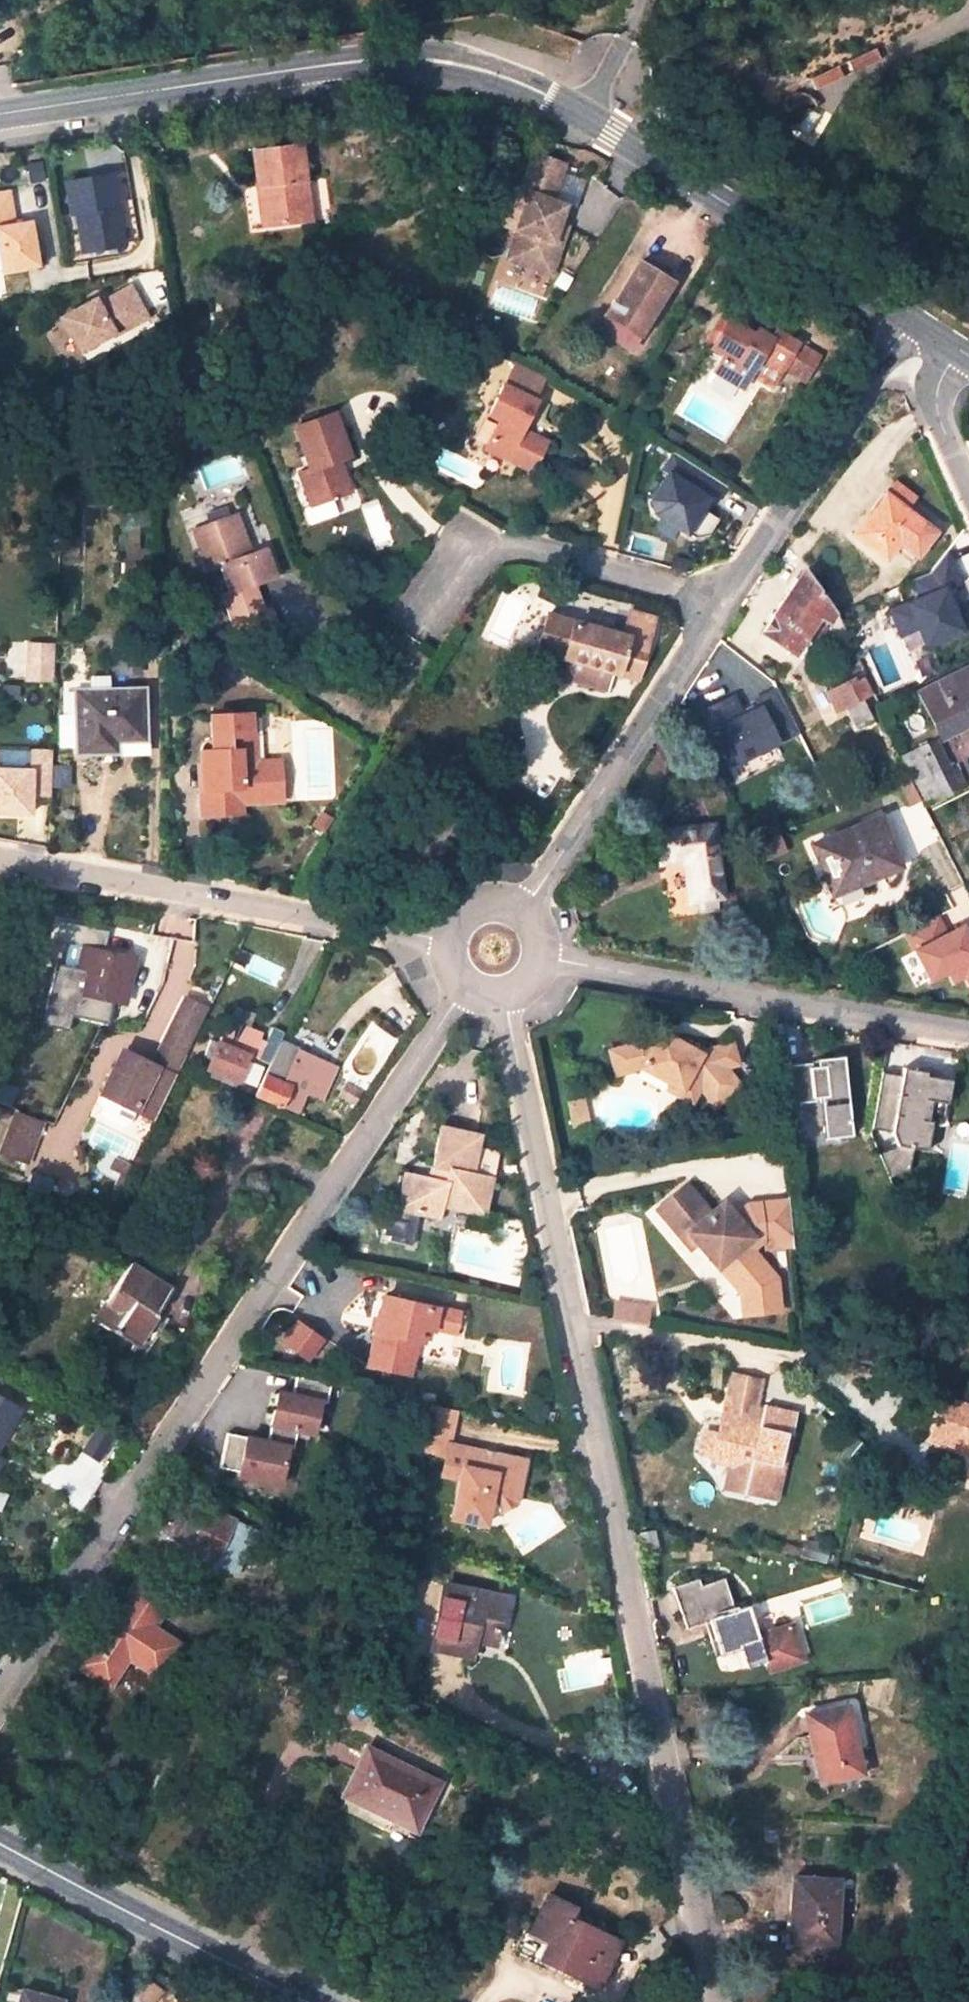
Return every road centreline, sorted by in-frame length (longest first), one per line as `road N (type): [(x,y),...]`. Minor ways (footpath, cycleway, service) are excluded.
road 1 (residential): [(504,999),(714,2001)]
road 2 (tertiary): [(0,115),(332,64),(406,59),(480,68),(562,102),(914,321)]
road 3 (residential): [(464,991),(0,1690)]
road 4 (residential): [(525,909),(914,321)]
road 5 (residential): [(0,862),(443,941)]
road 6 (residential): [(544,958),(968,1036)]
road 7 (secondary): [(306,2001),(0,1843)]
road 8 (residential): [(968,487),(935,394),(958,349)]

